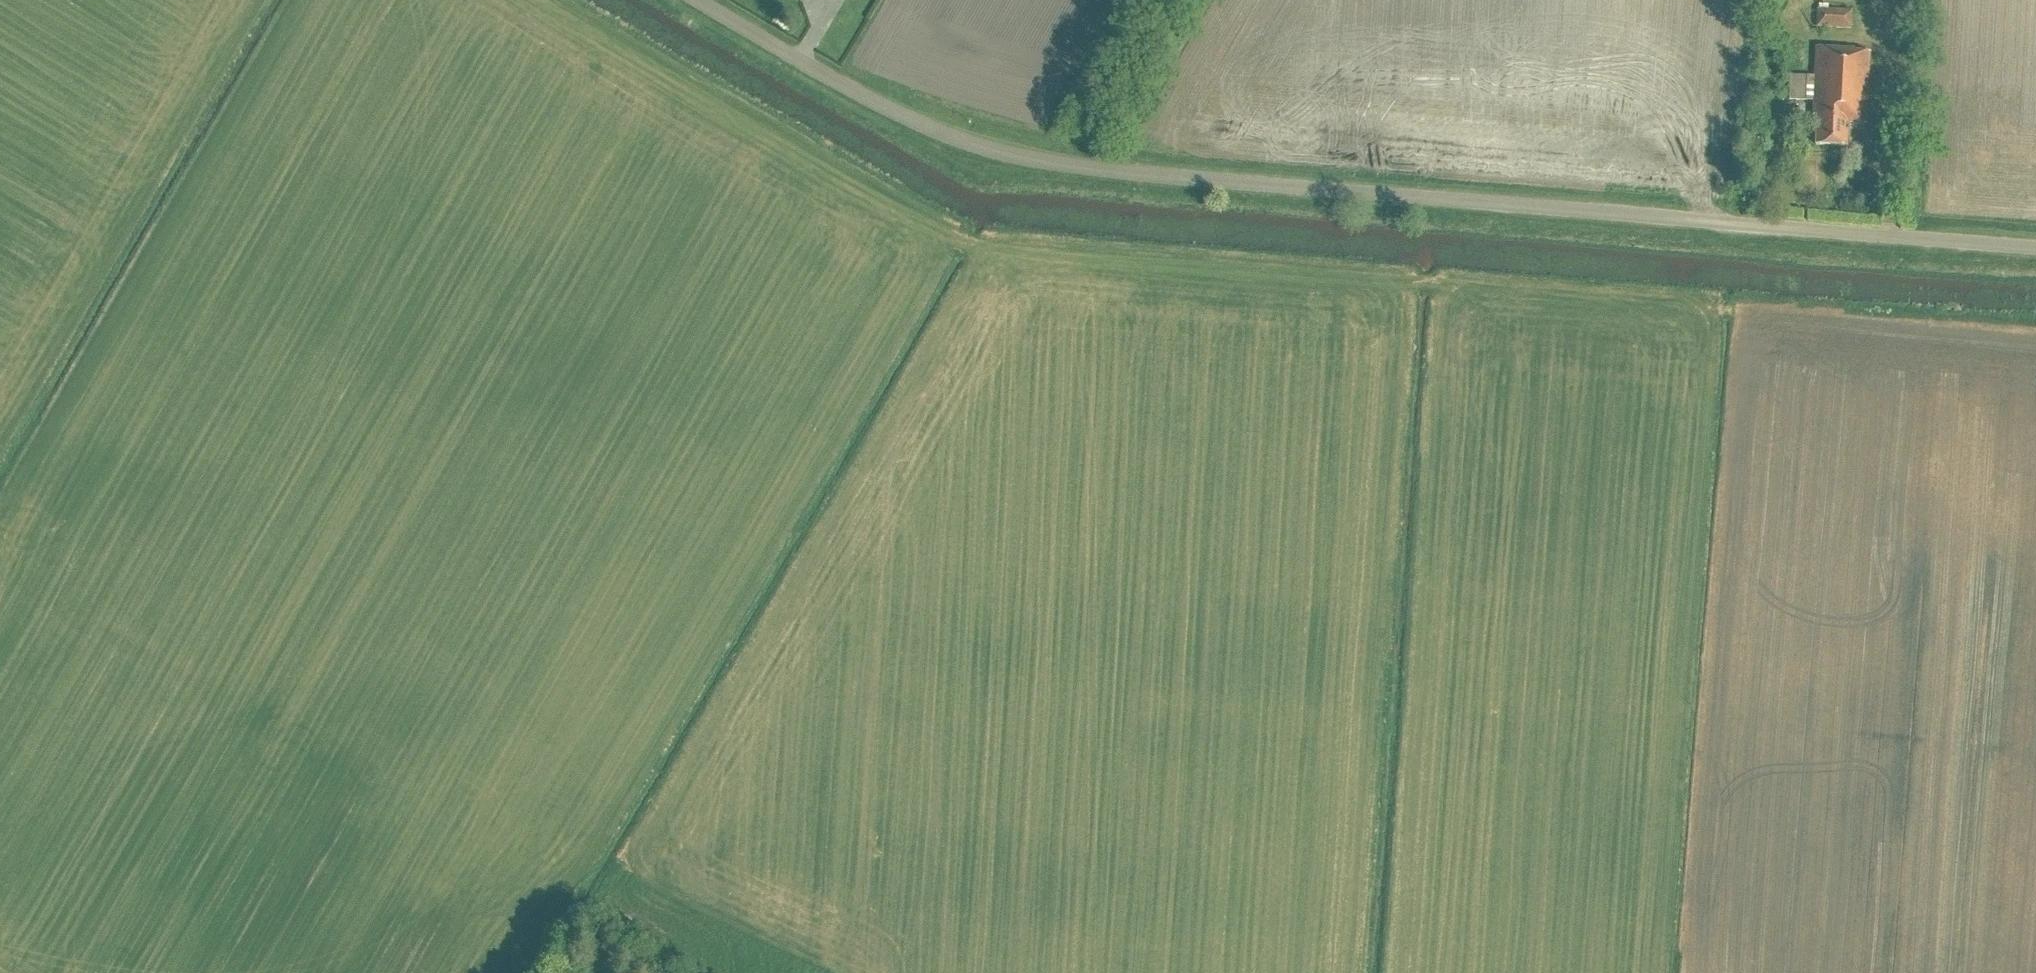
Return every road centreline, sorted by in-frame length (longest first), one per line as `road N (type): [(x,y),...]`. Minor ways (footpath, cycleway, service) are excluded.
road 1 (unclassified): [(2035,251),(1035,162),(900,115),(695,0)]

